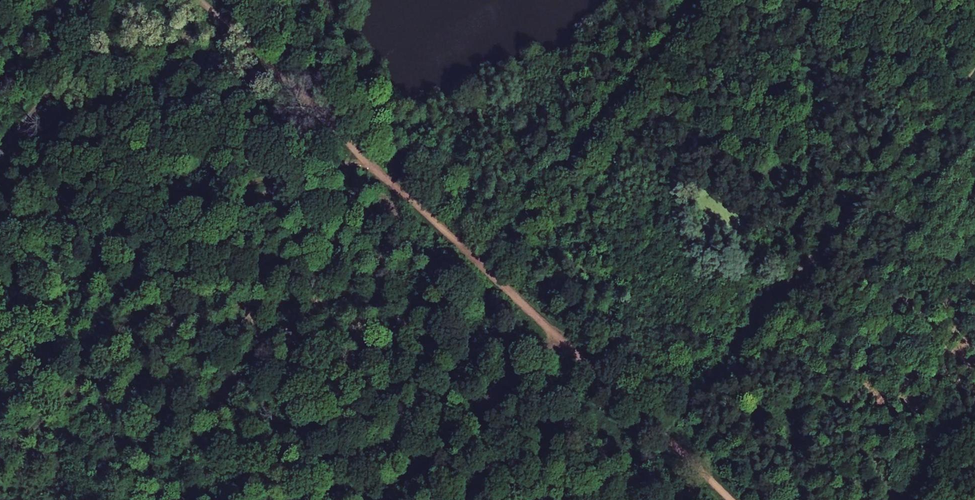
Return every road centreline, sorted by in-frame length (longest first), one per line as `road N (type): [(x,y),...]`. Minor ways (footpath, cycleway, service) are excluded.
road 1 (track): [(0,161),(133,0)]

